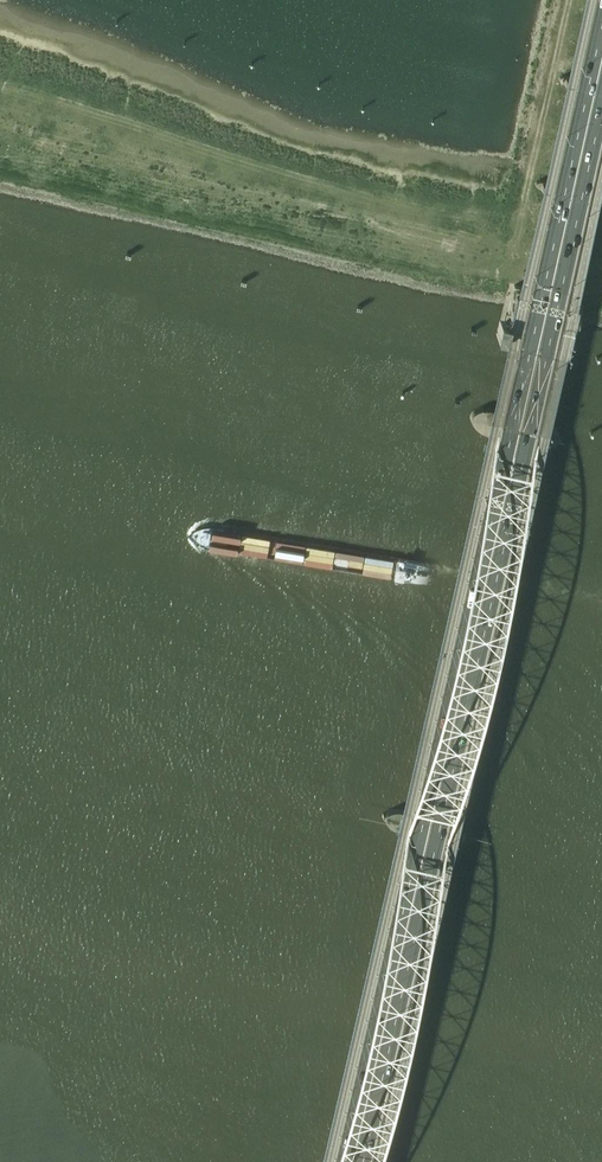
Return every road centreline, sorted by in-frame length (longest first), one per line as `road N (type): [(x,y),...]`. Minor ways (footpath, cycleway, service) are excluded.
road 1 (motorway): [(601,18),(340,1161)]
road 2 (motorway): [(357,1161),(601,94)]

